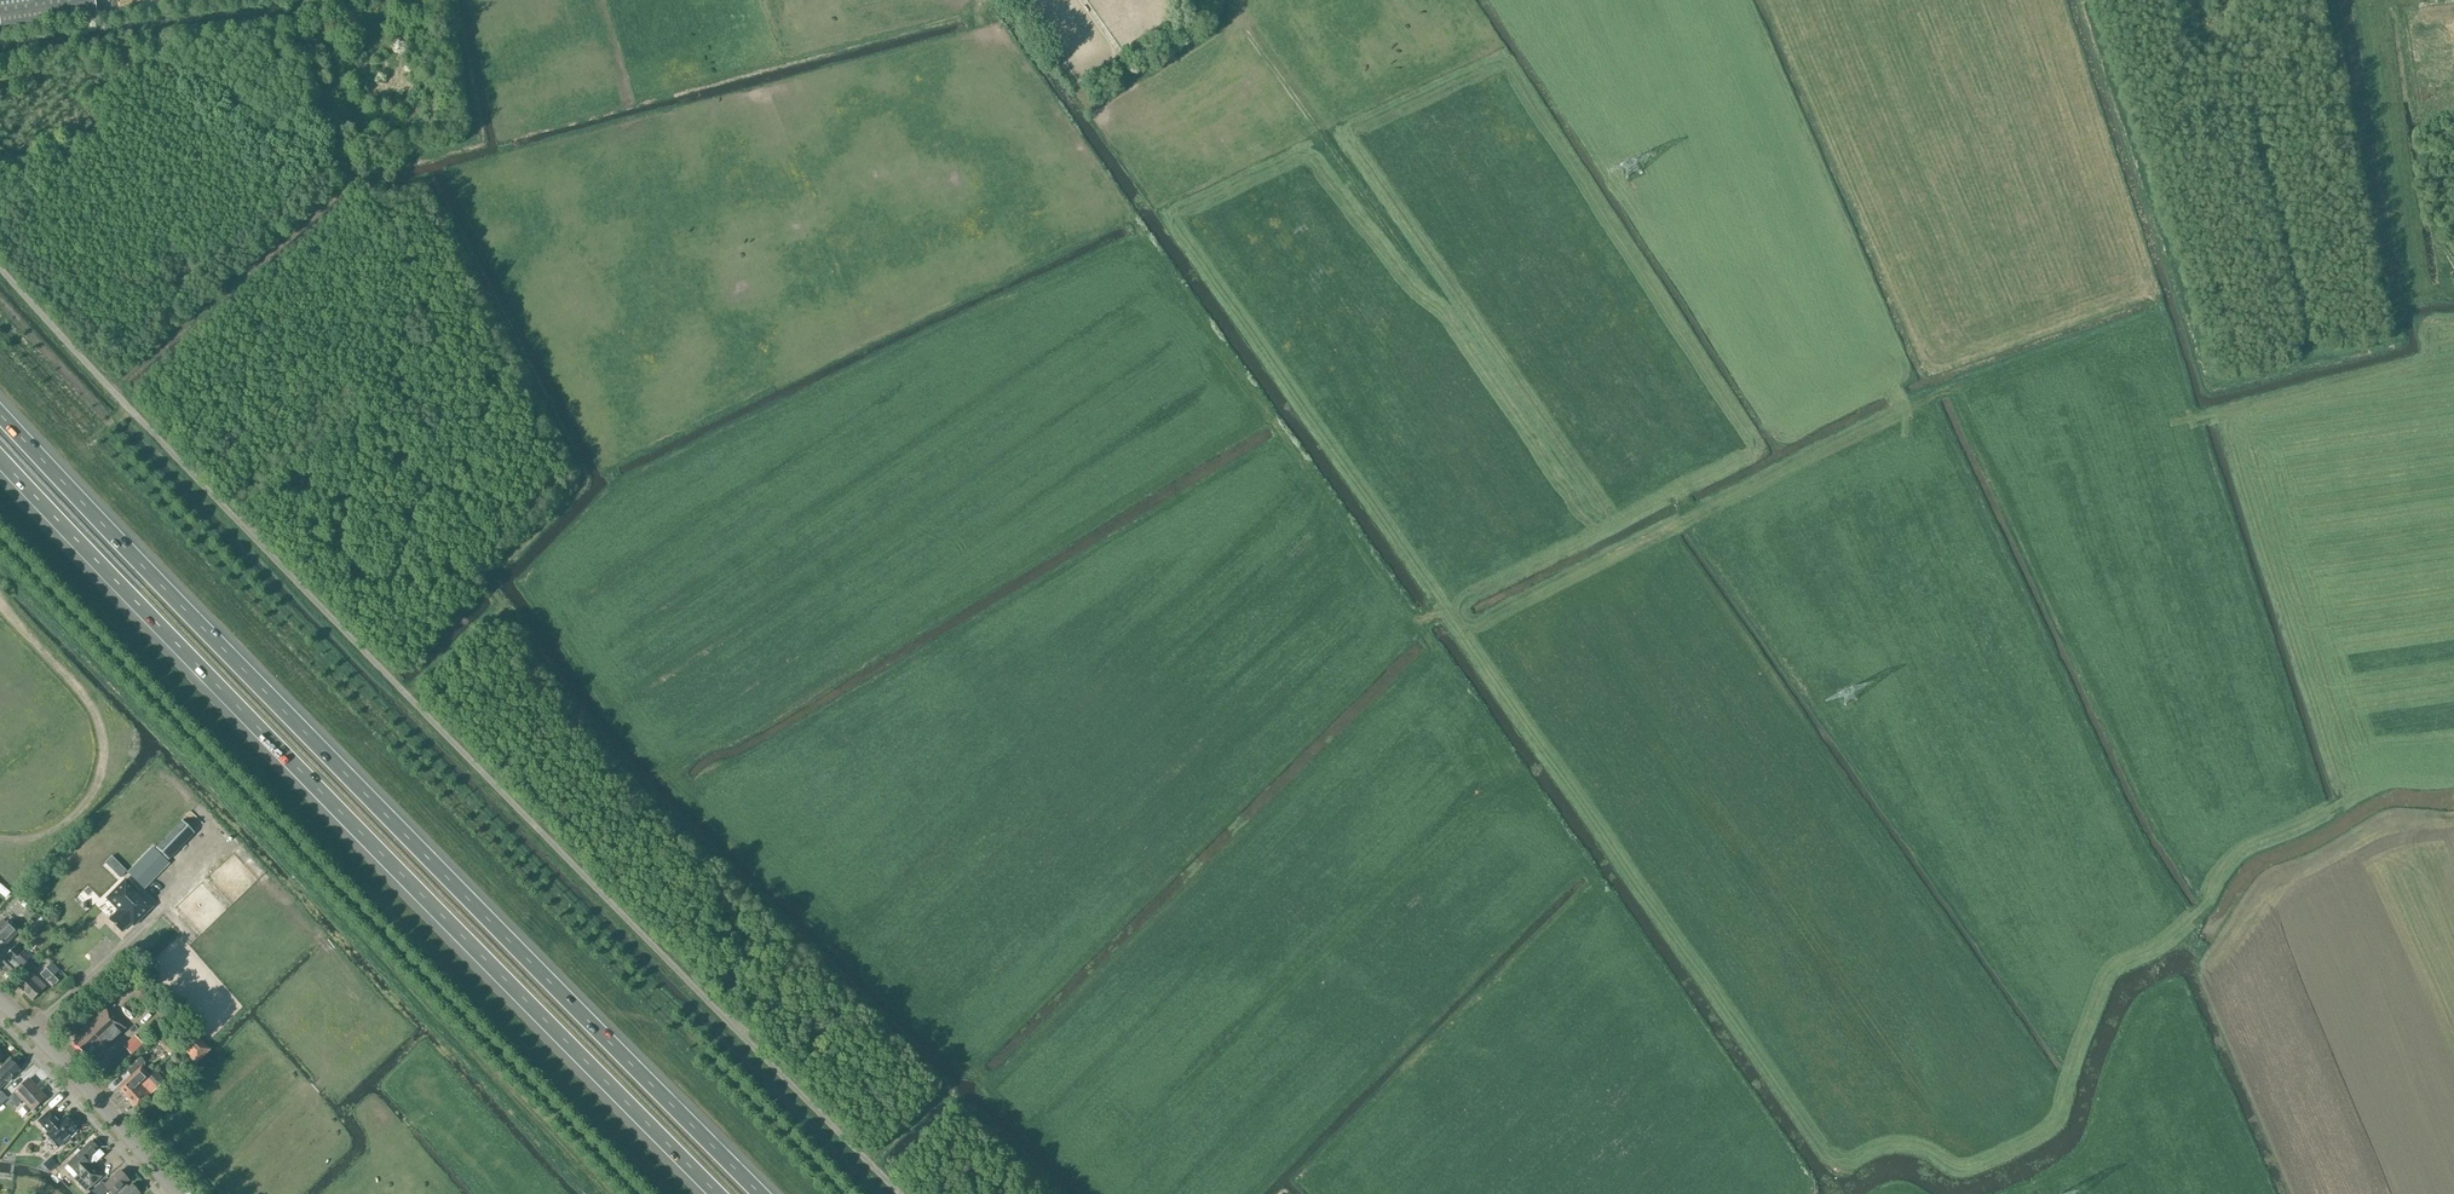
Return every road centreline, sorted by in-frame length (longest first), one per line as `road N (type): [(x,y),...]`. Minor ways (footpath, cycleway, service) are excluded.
road 1 (unclassified): [(894,1193),(398,696),(0,268)]
road 2 (motorway): [(760,1193),(0,415)]
road 3 (motorway): [(0,460),(717,1193)]
road 4 (tertiary): [(177,1193),(0,1004)]

